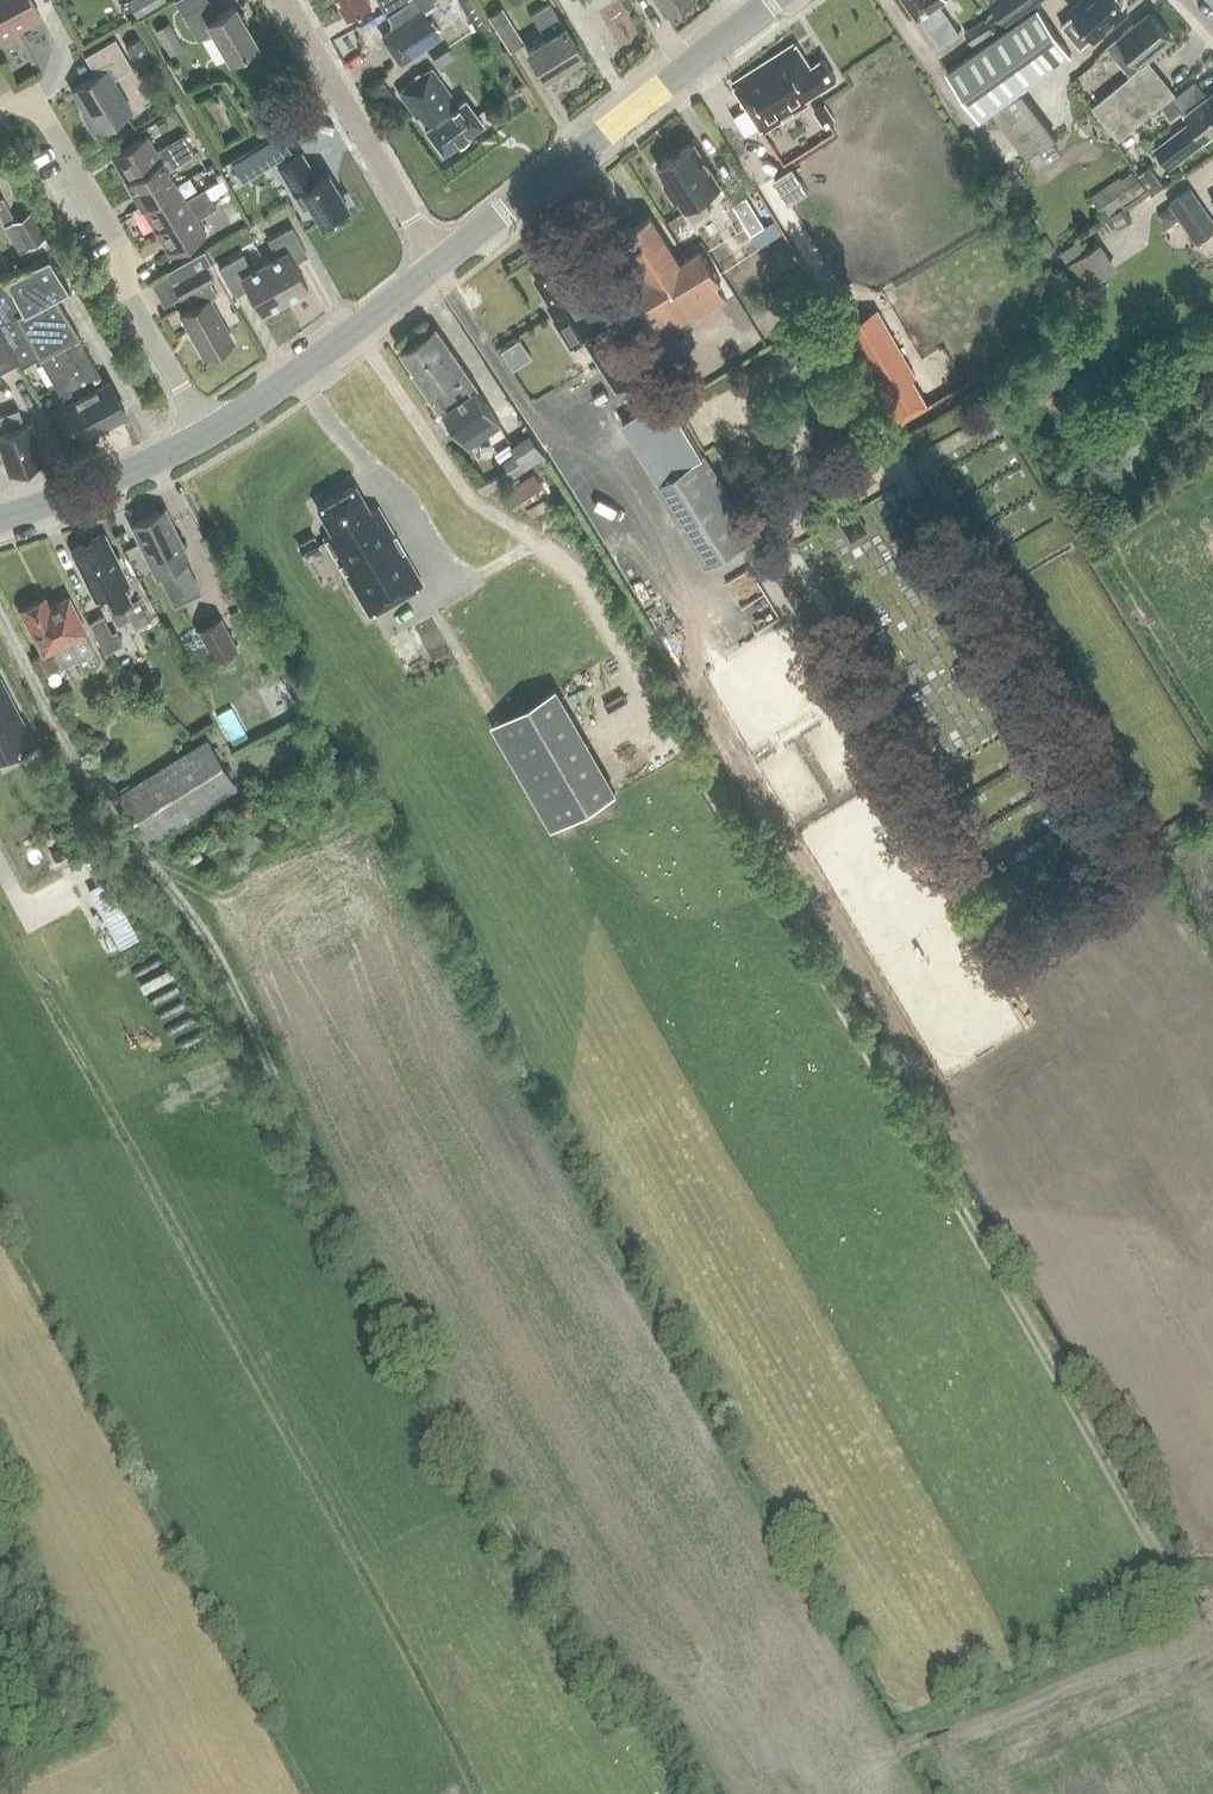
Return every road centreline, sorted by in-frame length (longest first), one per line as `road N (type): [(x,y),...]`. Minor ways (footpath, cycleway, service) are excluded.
road 1 (track): [(706,1793),(669,1729),(556,1611),(310,1158),(202,929),(121,837),(54,728),(0,616)]
road 2 (secondary): [(439,265),(774,0)]
road 3 (residential): [(206,435),(130,298),(119,248),(51,126),(35,108),(0,111)]
road 4 (residential): [(439,265),(284,0)]
road 5 (secondary): [(206,435),(439,265)]
road 6 (secondary): [(0,520),(206,435)]

